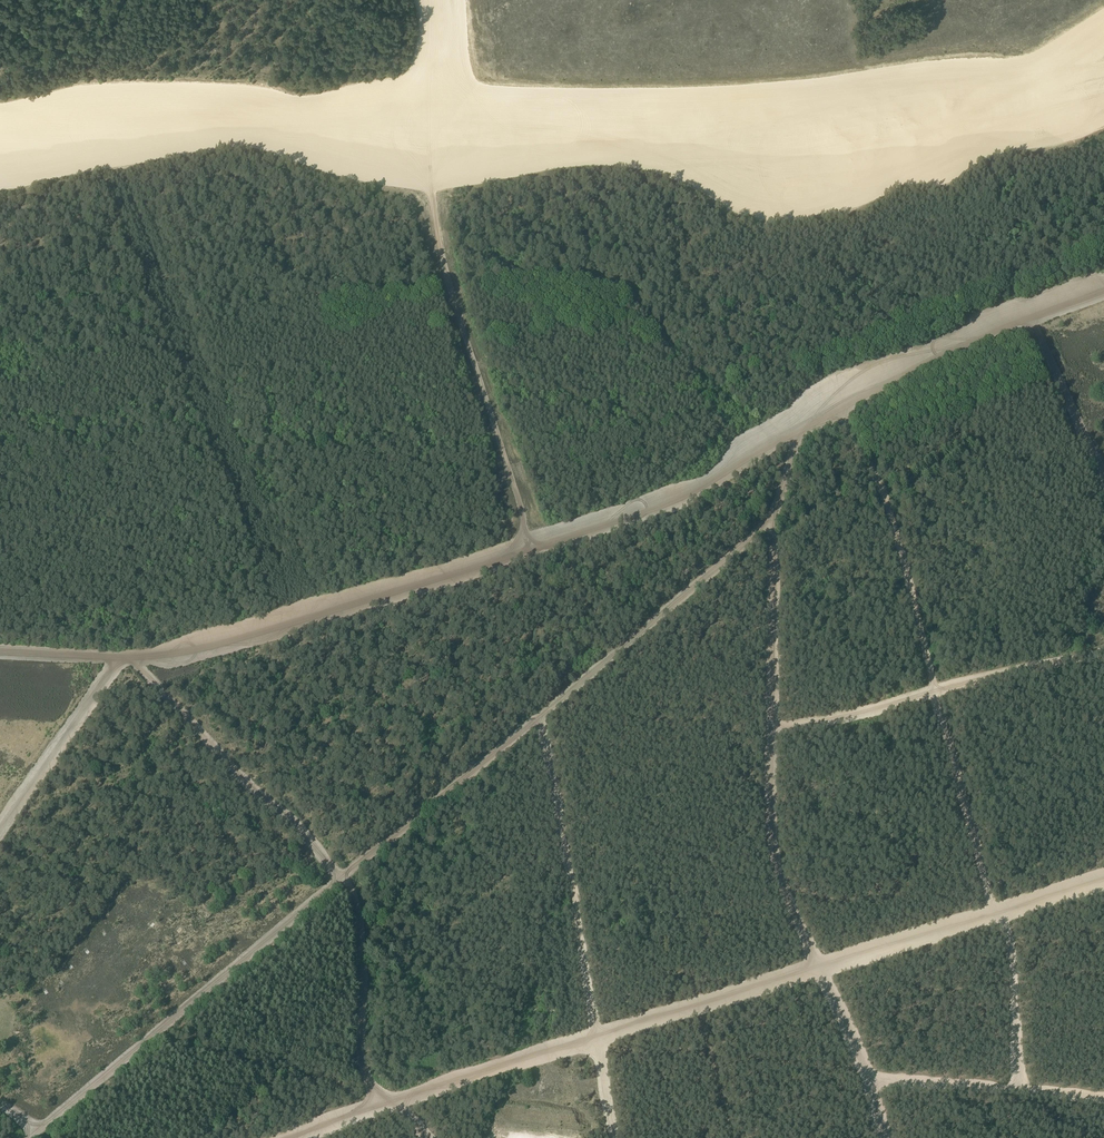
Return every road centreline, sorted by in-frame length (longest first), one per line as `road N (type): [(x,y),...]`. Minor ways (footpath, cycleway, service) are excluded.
road 1 (track): [(0,653),(181,652),(681,496),(843,416),(923,362),(1103,290)]
road 2 (track): [(1103,42),(1080,64),(1012,90),(835,110),(306,129),(202,118),(0,145)]
road 3 (track): [(29,1137),(773,522)]
road 4 (track): [(287,1137),(1103,879)]
road 5 (track): [(799,435),(771,544),(774,847),(785,892),(868,1079),(881,1137)]
road 6 (track): [(432,0),(436,235),(522,511),(514,551)]
road 7 (track): [(136,658),(350,889),(360,936),(359,1047),(371,1085),(366,1111)]
road 8 (track): [(995,913),(890,513),(843,416)]
road 9 (track): [(614,1137),(539,715)]
road 10 (track): [(1103,651),(772,731)]
road 11 (track): [(868,1079),(1103,1098)]
road 12 (track): [(0,830),(117,658)]
road 13 (track): [(1018,1091),(1014,979),(1000,913)]
road 14 (track): [(1028,318),(1103,481)]

